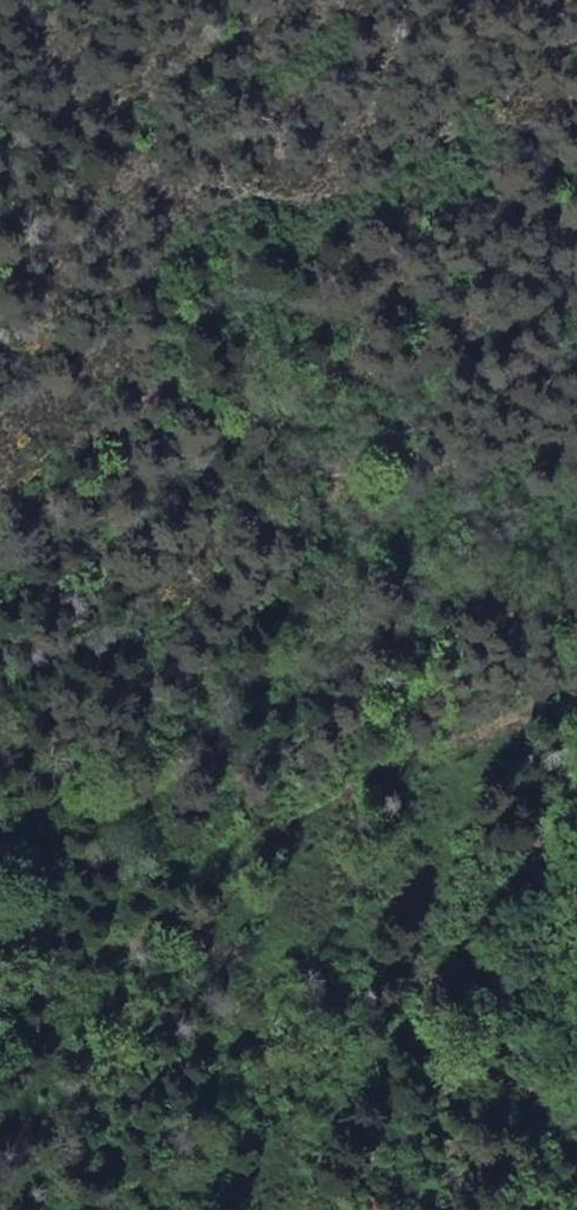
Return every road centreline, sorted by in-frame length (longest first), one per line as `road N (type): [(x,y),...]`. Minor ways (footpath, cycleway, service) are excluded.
road 1 (track): [(576,694),(355,790),(195,879),(147,917),(0,1118)]

